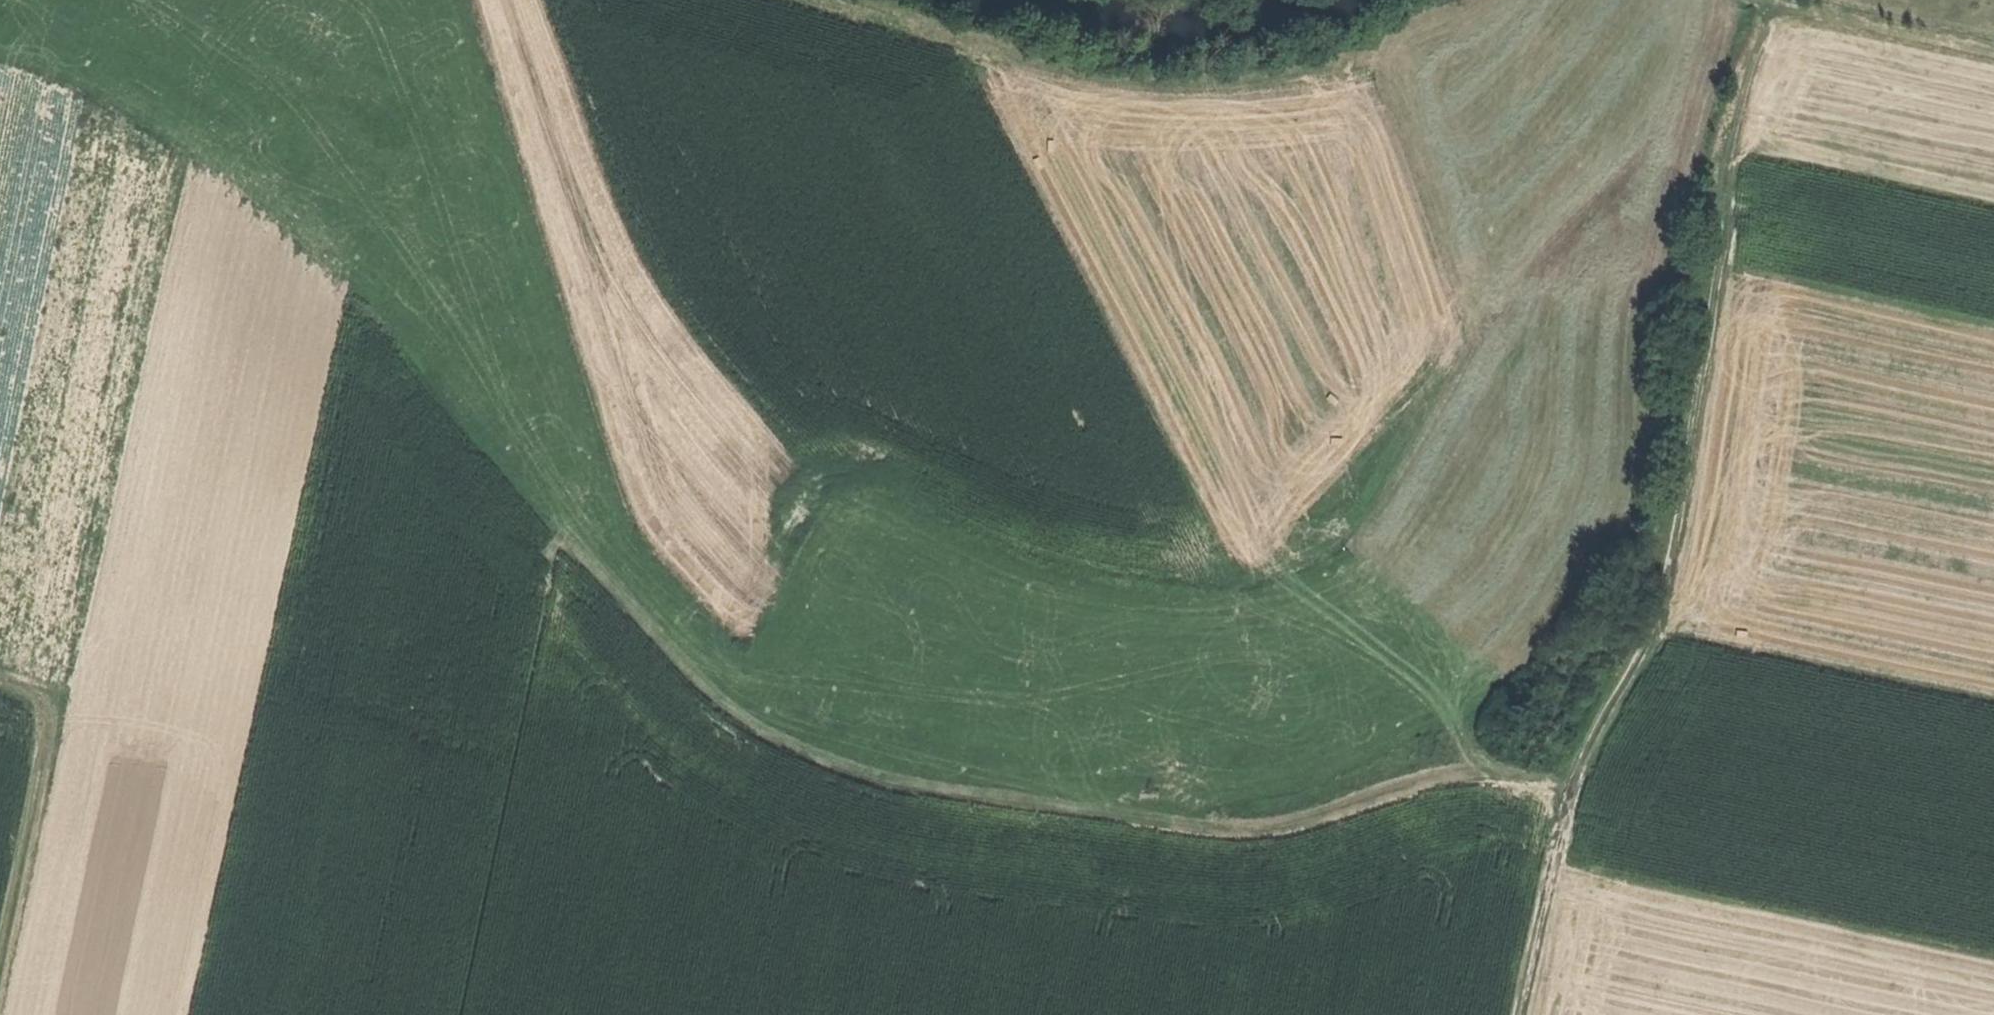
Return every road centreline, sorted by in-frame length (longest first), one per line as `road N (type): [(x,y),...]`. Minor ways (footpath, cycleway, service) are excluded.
road 1 (track): [(1714,253),(1664,606),(1561,806),(1517,1014)]
road 2 (track): [(1993,54),(1780,10),(1757,20),(1714,253)]

